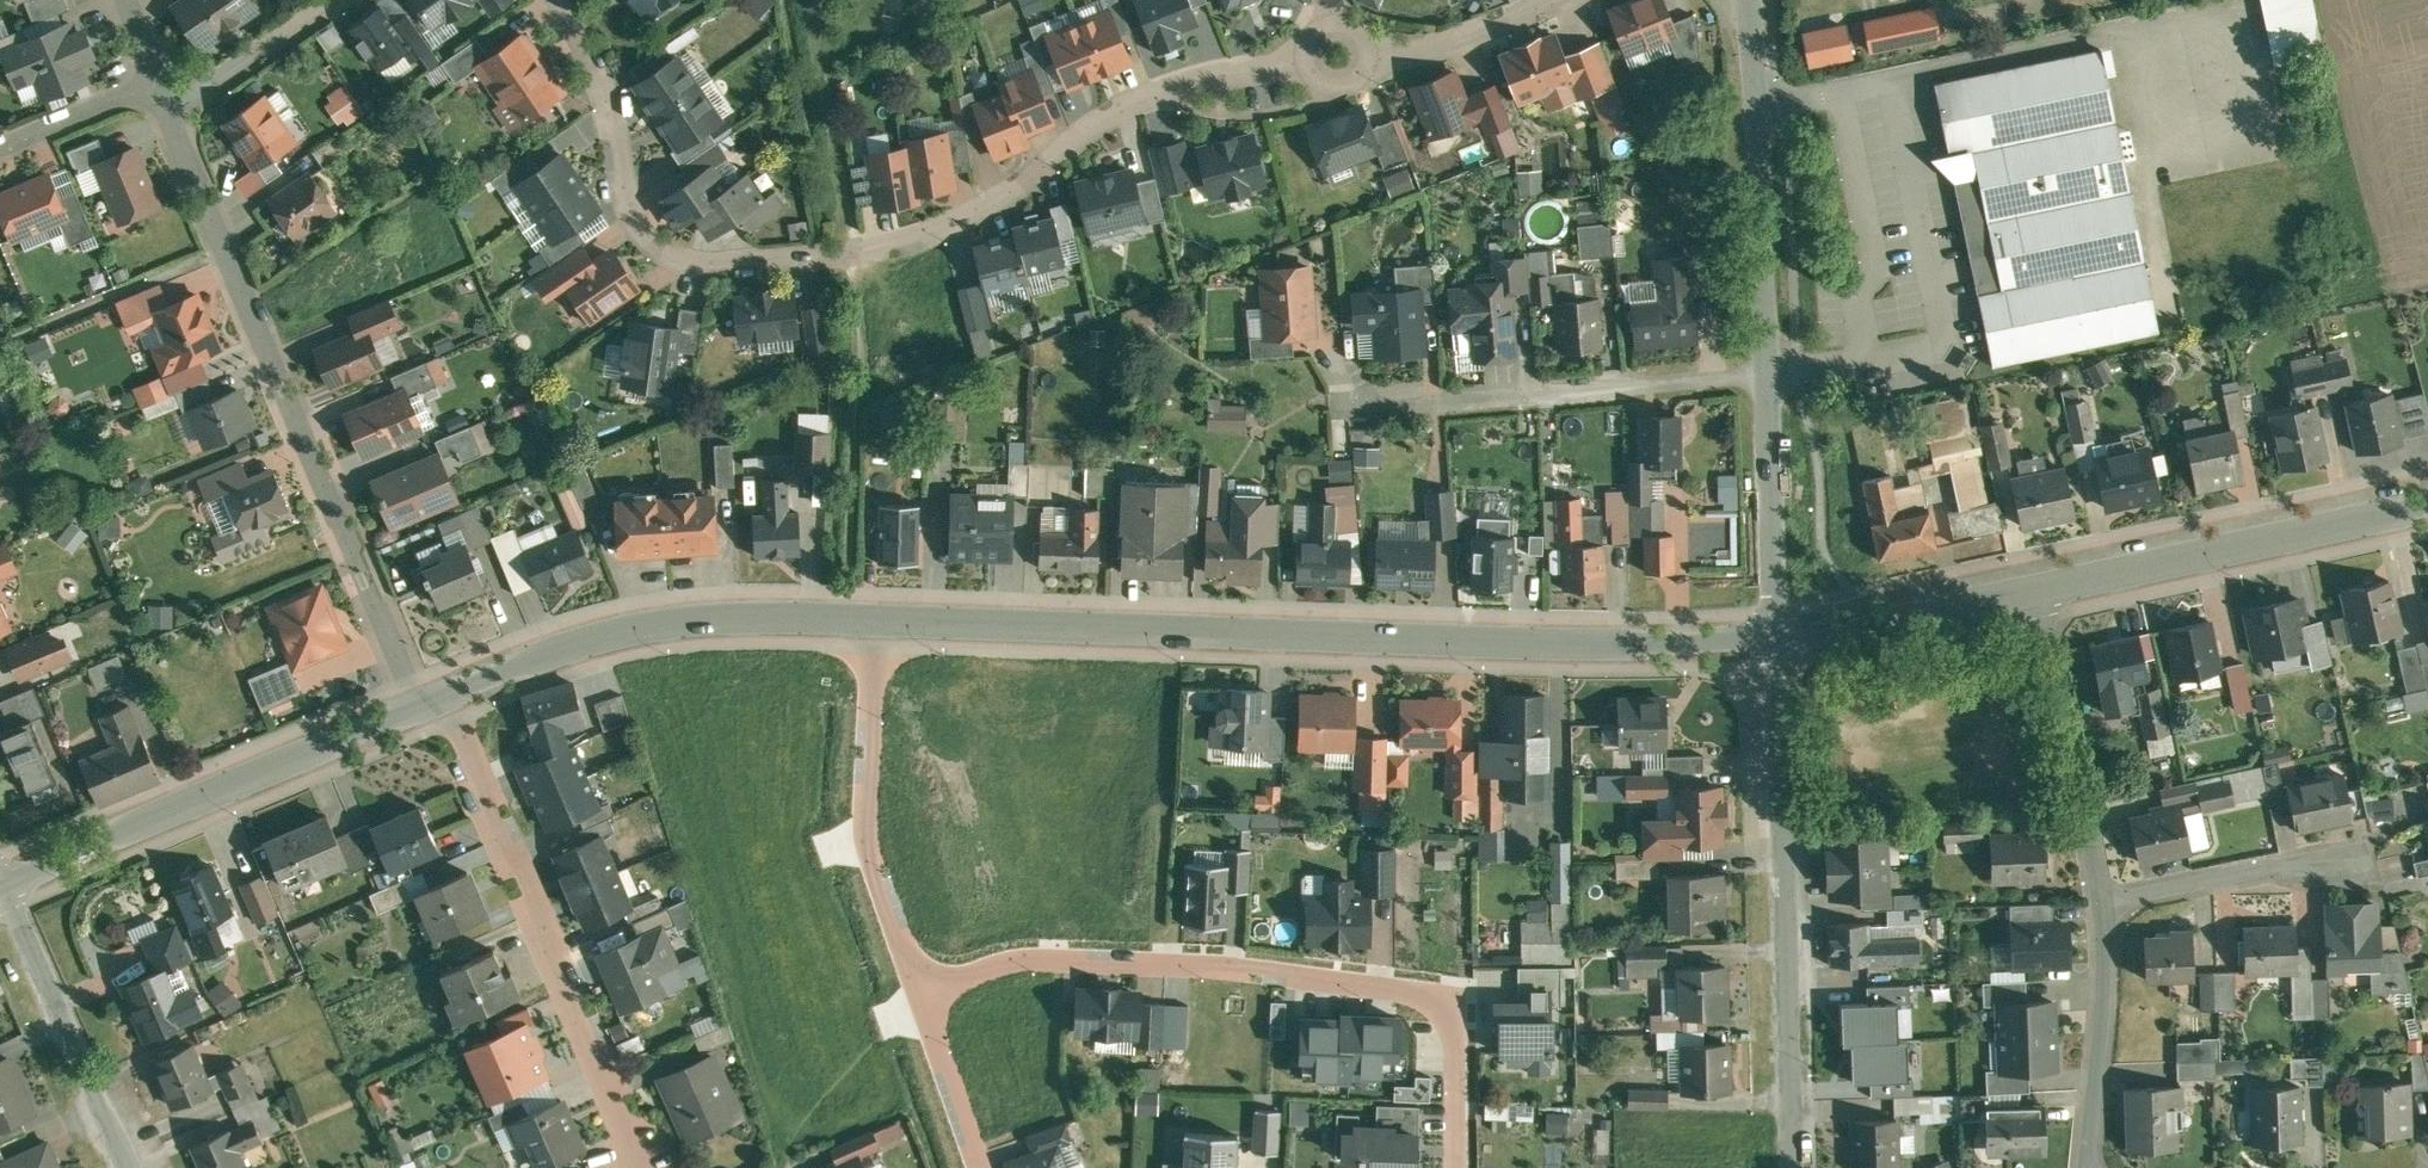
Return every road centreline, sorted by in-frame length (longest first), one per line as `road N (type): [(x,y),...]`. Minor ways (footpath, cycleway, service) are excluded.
road 1 (residential): [(559,0),(590,59),(624,203),(657,243),(707,265),(851,250),(936,230),(1003,196),(1089,126),(1151,92),(1232,69),(1333,64)]
road 2 (tertiary): [(1773,638),(1395,641),(872,618)]
road 3 (residential): [(1463,1167),(1458,1023),(1442,989),(1406,979),(1057,950),(1008,955),(913,988)]
road 4 (residential): [(168,113),(421,703)]
road 5 (residential): [(1792,1167),(1773,638)]
road 6 (residential): [(642,1167),(442,695)]
road 7 (tertiary): [(421,703),(0,881)]
road 8 (tertiary): [(872,618),(647,625),(581,640),(442,695)]
road 9 (tertiary): [(2427,505),(2038,591)]
road 10 (residential): [(872,618),(861,810),(866,853),(913,988)]
road 11 (residential): [(1766,371),(1391,402)]
road 12 (residential): [(1766,371),(1744,0)]
road 13 (residential): [(2038,591),(2102,905)]
road 14 (residential): [(0,885),(124,1167)]
road 15 (tertiary): [(2038,591),(1883,626),(1773,638)]
road 16 (residential): [(1773,638),(1766,371)]
road 17 (residential): [(2102,905),(2088,1167)]
road 18 (residential): [(2102,905),(2342,859)]
road 19 (track): [(0,343),(222,249)]
road 20 (residential): [(1333,64),(1413,54),(1555,0)]
road 21 (residential): [(168,113),(335,0)]
road 22 (residential): [(913,988),(973,1167)]
road 23 (residential): [(155,82),(0,143)]

